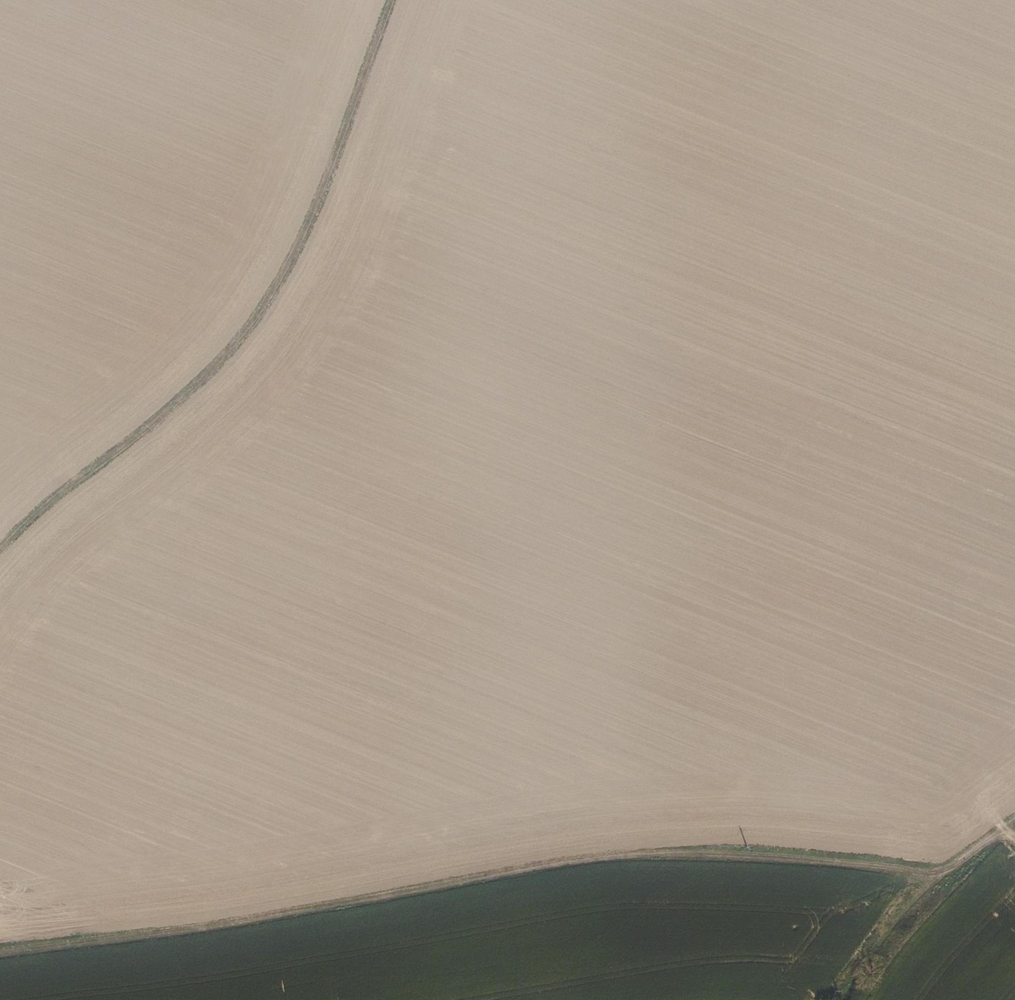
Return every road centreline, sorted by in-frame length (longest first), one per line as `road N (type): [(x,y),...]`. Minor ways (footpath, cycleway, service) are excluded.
road 1 (track): [(944,882),(810,860),(709,855),(565,865),(0,948)]
road 2 (track): [(392,0),(305,234),(263,312),(219,367),(0,552)]
road 3 (track): [(1014,822),(944,882),(842,999)]

